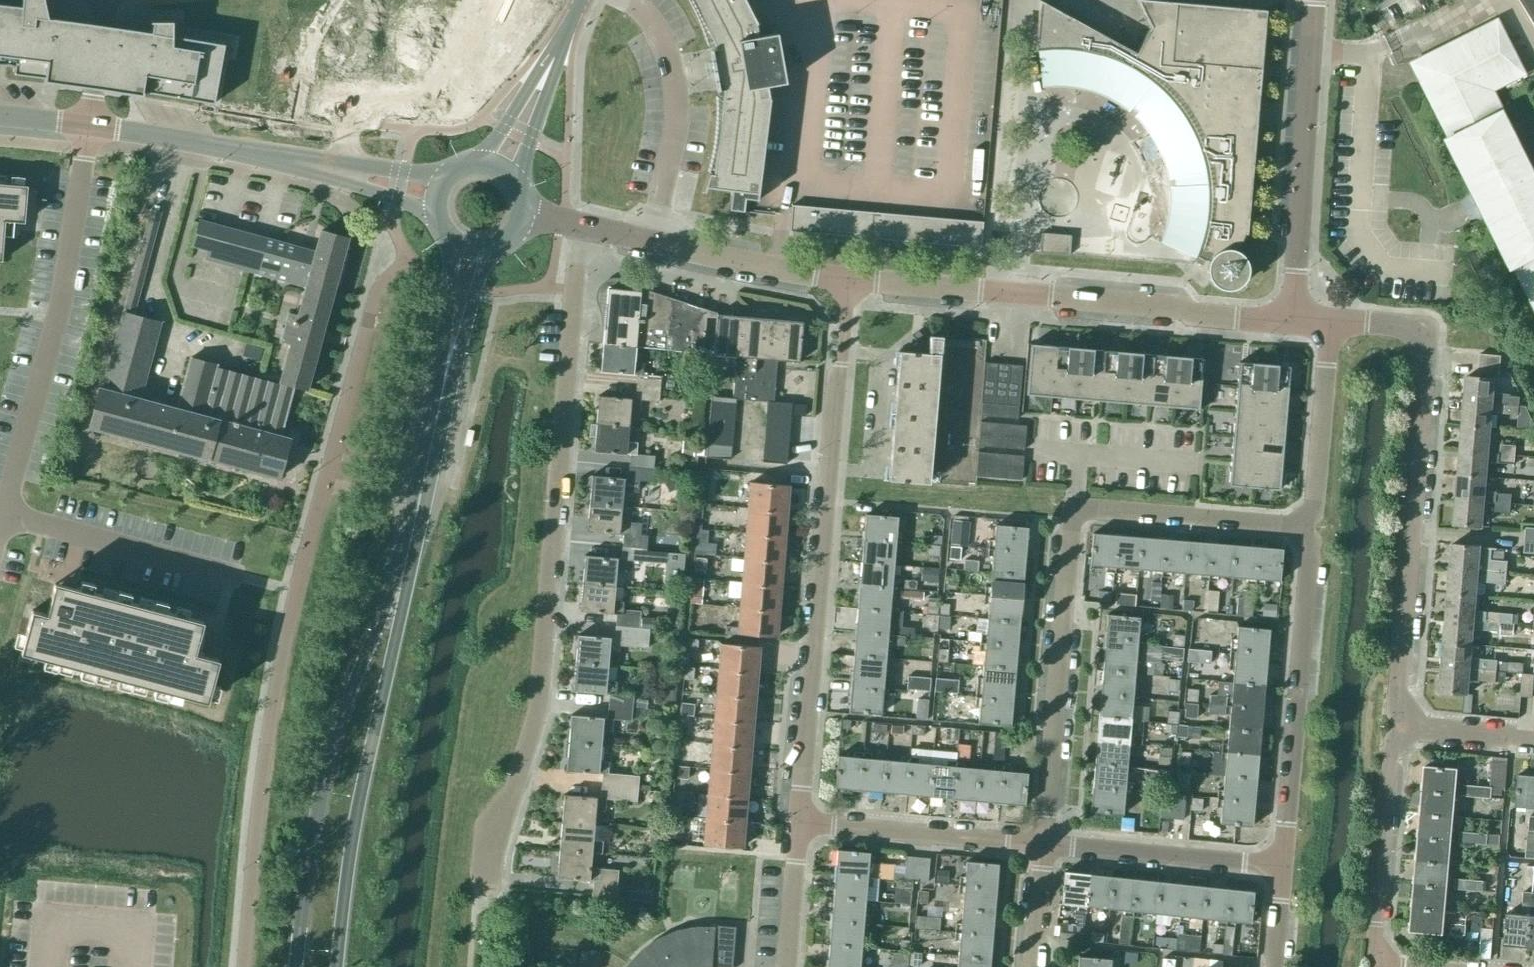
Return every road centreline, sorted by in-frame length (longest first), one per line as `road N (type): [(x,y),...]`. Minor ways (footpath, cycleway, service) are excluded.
road 1 (residential): [(486,878),(491,827),(512,792),(539,709),(582,225)]
road 2 (residential): [(1043,845),(1075,510),(1314,527)]
road 3 (residential): [(799,822),(848,281)]
road 4 (residential): [(1402,727),(1397,690),(1429,332),(1331,325)]
road 5 (unclassified): [(1293,320),(848,281)]
road 6 (secondary): [(407,561),(369,641),(327,784),(295,966)]
road 7 (secondary): [(339,966),(363,786),(407,561)]
road 8 (residential): [(88,125),(57,317),(2,513)]
road 9 (residential): [(1283,867),(1314,527)]
road 10 (unclassified): [(1293,320),(1312,0)]
road 11 (secondary): [(407,561),(474,251)]
road 12 (unclassified): [(848,281),(582,225)]
road 13 (tertiary): [(333,171),(88,125)]
road 14 (residential): [(2,513),(239,576)]
road 15 (residential): [(799,822),(1043,845)]
road 16 (residential): [(1386,966),(1378,935),(1392,760),(1402,727)]
road 17 (residential): [(1283,867),(1043,845)]
road 18 (residential): [(1314,527),(1331,325)]
road 19 (residential): [(333,171),(350,78),(367,44),(408,0)]
road 20 (secondary): [(499,168),(581,0)]
road 21 (residential): [(787,966),(799,822)]
road 22 (residential): [(1533,735),(1402,727)]
road 23 (residential): [(102,0),(88,125)]
road 24 (residential): [(1034,966),(1043,845)]

